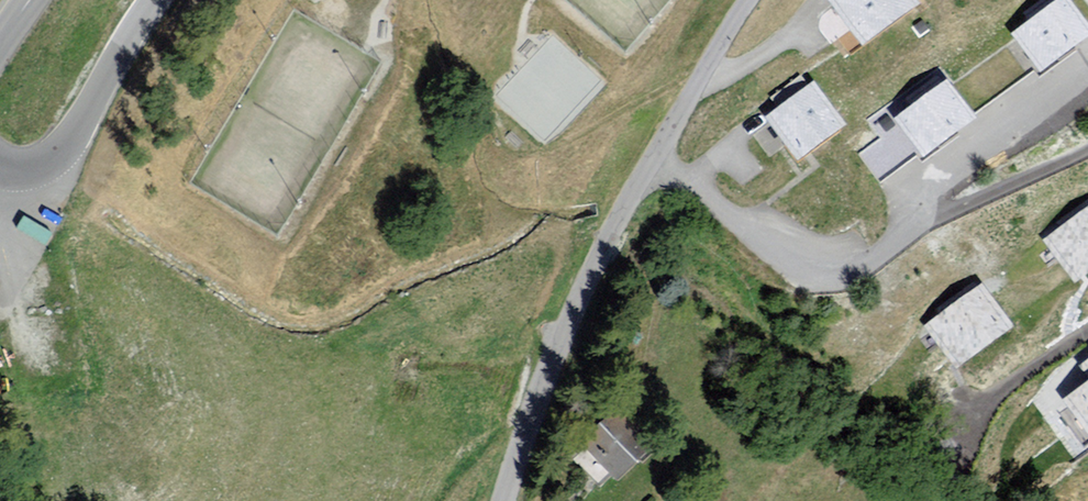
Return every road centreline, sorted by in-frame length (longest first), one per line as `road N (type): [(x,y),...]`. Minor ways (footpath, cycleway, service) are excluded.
road 1 (residential): [(652,157),(832,261),(1023,175),(1087,137)]
road 2 (unclassified): [(156,0),(57,150),(34,165),(0,165)]
road 3 (residential): [(1087,331),(1009,384),(982,413),(965,452)]

